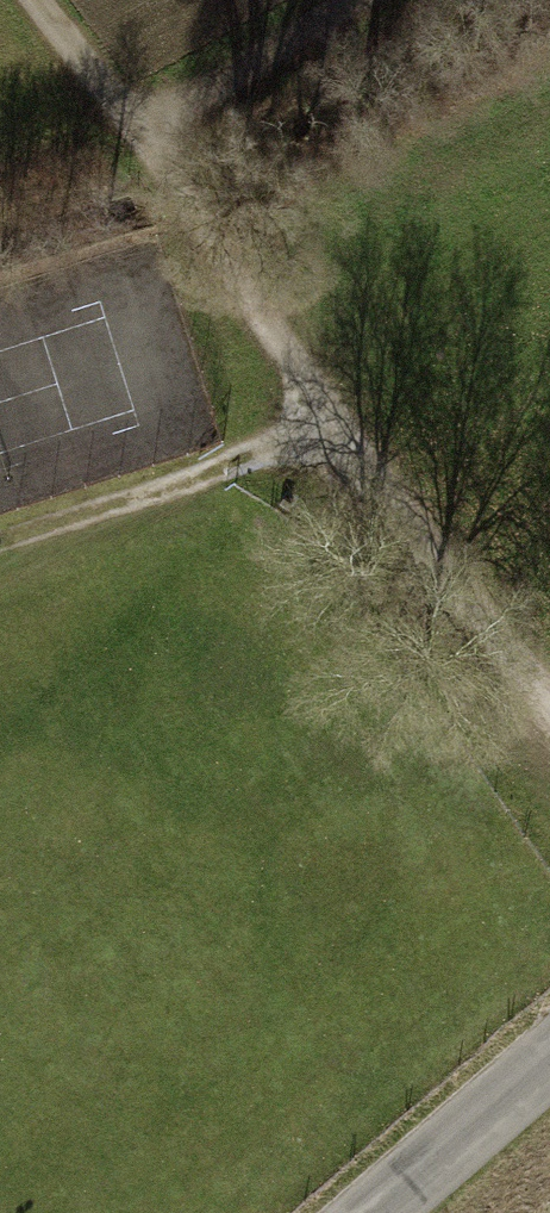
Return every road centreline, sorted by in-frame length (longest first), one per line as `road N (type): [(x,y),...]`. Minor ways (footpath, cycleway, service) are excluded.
road 1 (track): [(132,135),(347,442),(549,710)]
road 2 (track): [(348,0),(132,135)]
road 3 (unclassified): [(549,1063),(376,1212)]
road 4 (track): [(33,0),(132,135)]

